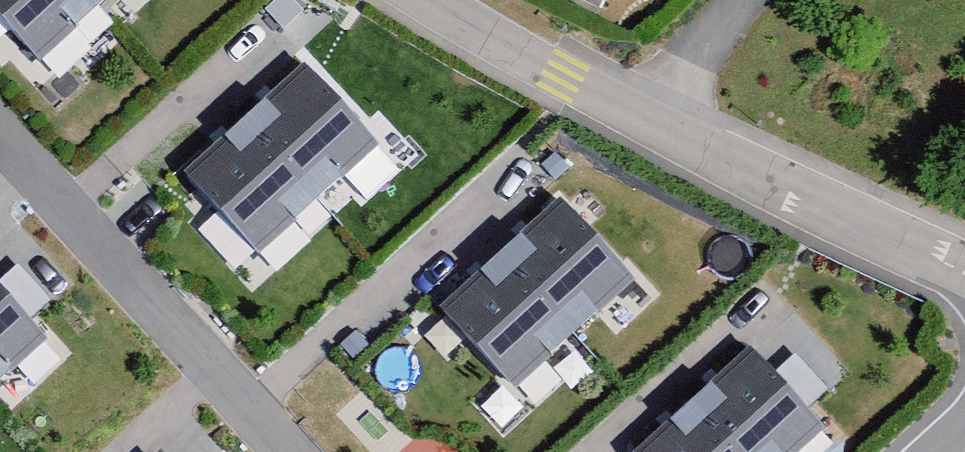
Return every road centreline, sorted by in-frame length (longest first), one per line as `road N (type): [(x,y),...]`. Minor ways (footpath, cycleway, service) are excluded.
road 1 (residential): [(283,451),(0,148)]
road 2 (residential): [(964,274),(645,118)]
road 3 (residential): [(645,118),(411,0)]
road 4 (residential): [(645,118),(744,0)]

